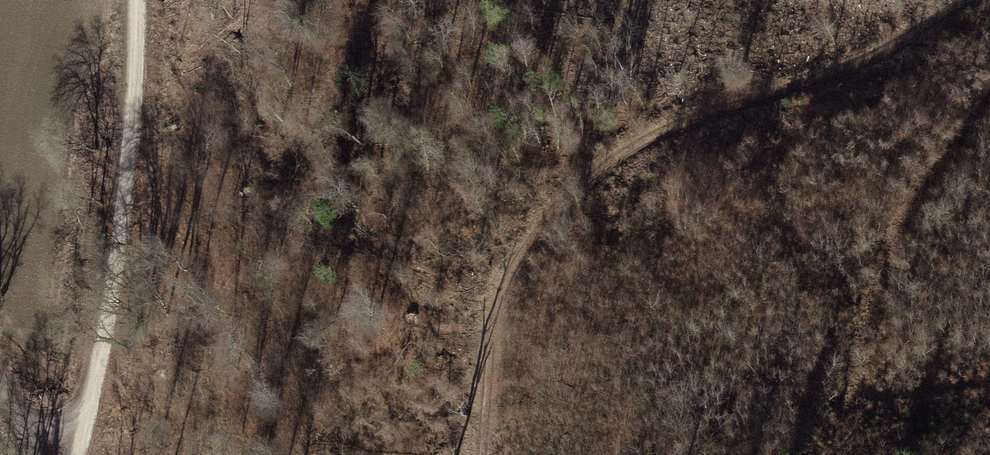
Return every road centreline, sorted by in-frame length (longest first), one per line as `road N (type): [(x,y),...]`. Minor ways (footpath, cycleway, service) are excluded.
road 1 (track): [(968,0),(785,92),(633,130),(548,212),(493,313),(481,454)]
road 2 (track): [(131,0),(69,454)]

